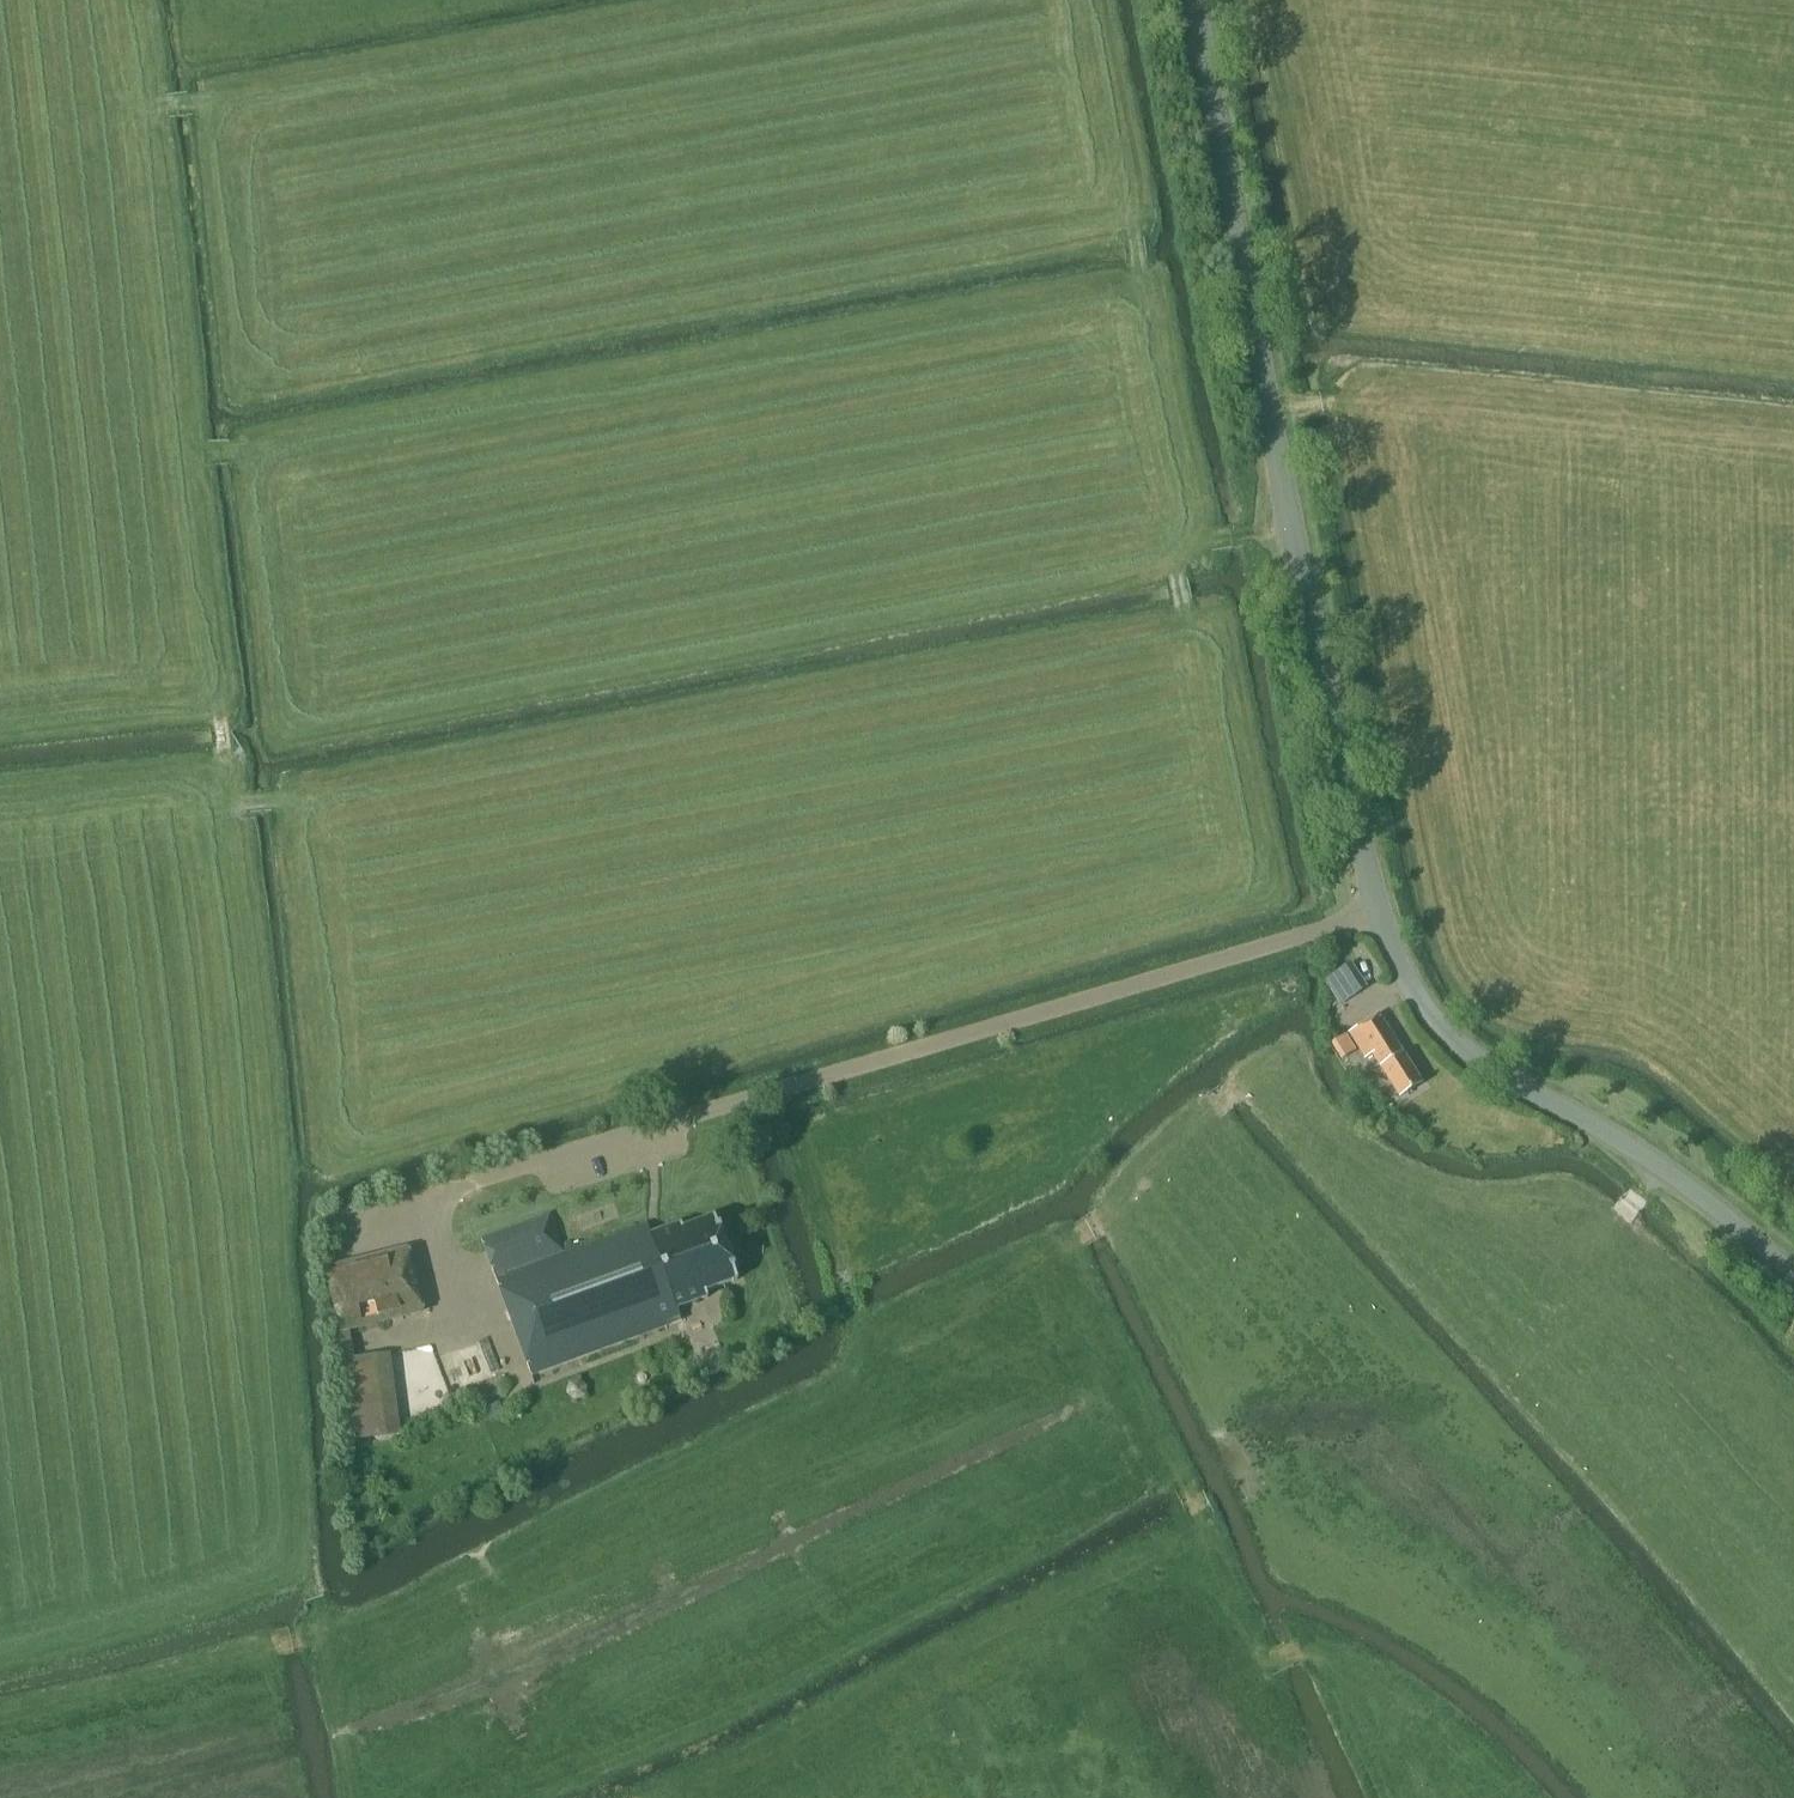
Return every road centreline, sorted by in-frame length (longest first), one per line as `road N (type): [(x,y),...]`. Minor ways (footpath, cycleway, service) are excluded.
road 1 (unclassified): [(1793,1279),(1618,1140),(1477,1060),(1430,1017),(1377,916),(1204,0)]

